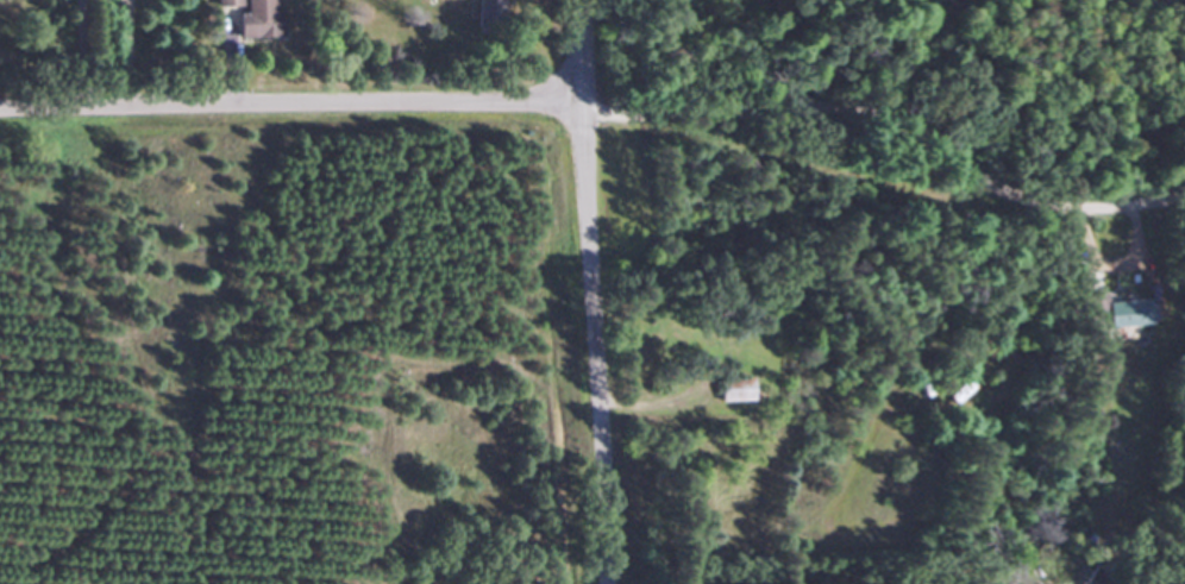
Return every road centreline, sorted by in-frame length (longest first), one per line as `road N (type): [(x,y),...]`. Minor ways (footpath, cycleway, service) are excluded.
road 1 (residential): [(1184,198),(1079,211),(977,203),(582,108)]
road 2 (residential): [(603,583),(579,0)]
road 3 (residential): [(582,108),(0,111)]

